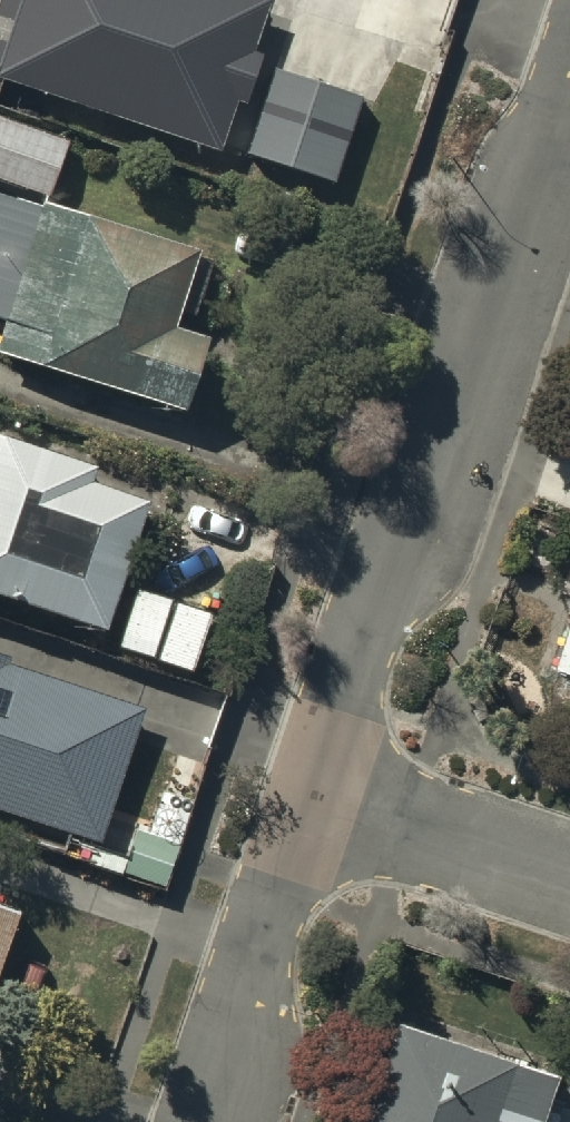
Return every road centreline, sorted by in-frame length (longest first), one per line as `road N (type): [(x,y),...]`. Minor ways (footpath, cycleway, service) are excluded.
road 1 (residential): [(569,108),(350,794)]
road 2 (residential): [(350,794),(234,1121)]
road 3 (residential): [(350,794),(569,869)]

